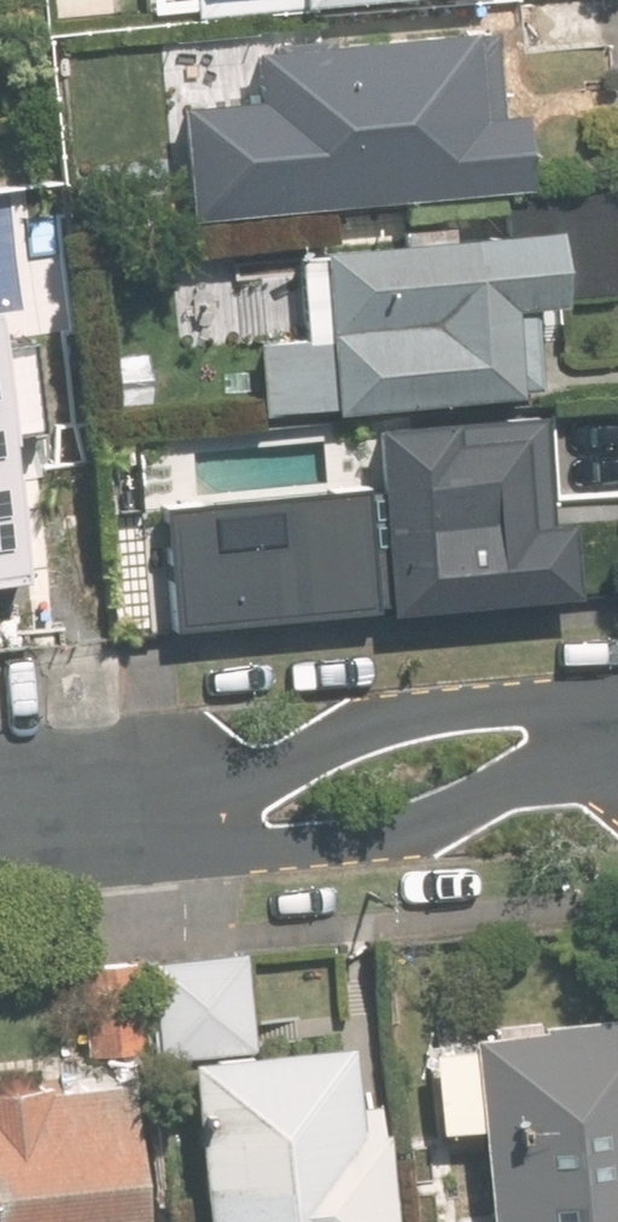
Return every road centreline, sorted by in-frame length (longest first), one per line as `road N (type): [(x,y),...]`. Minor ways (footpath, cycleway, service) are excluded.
road 1 (tertiary): [(617,750),(543,767),(440,822),(329,847),(263,840),(165,804)]
road 2 (tertiary): [(165,804),(230,789),(388,717),(457,706),(528,708),(617,742)]
road 3 (tertiary): [(165,804),(0,817)]

